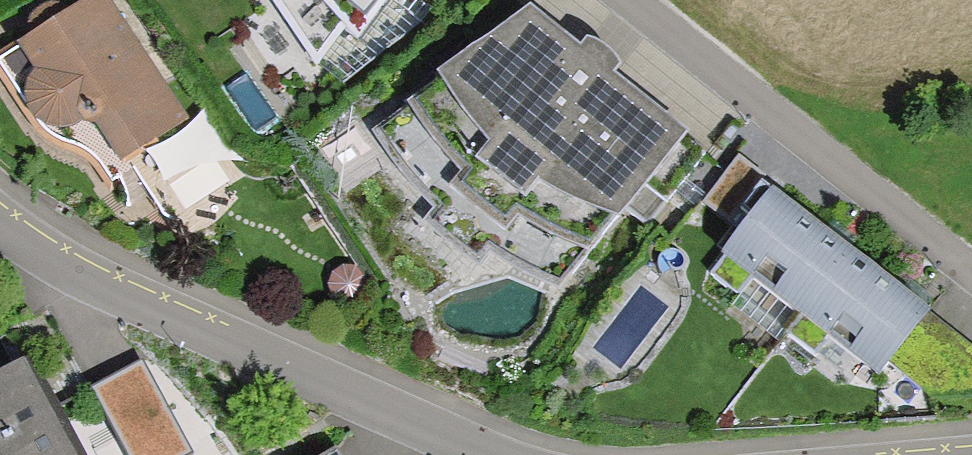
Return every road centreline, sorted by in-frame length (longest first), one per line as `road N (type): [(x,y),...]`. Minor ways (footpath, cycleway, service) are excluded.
road 1 (residential): [(0,230),(77,279),(488,454)]
road 2 (residential): [(627,0),(971,273)]

